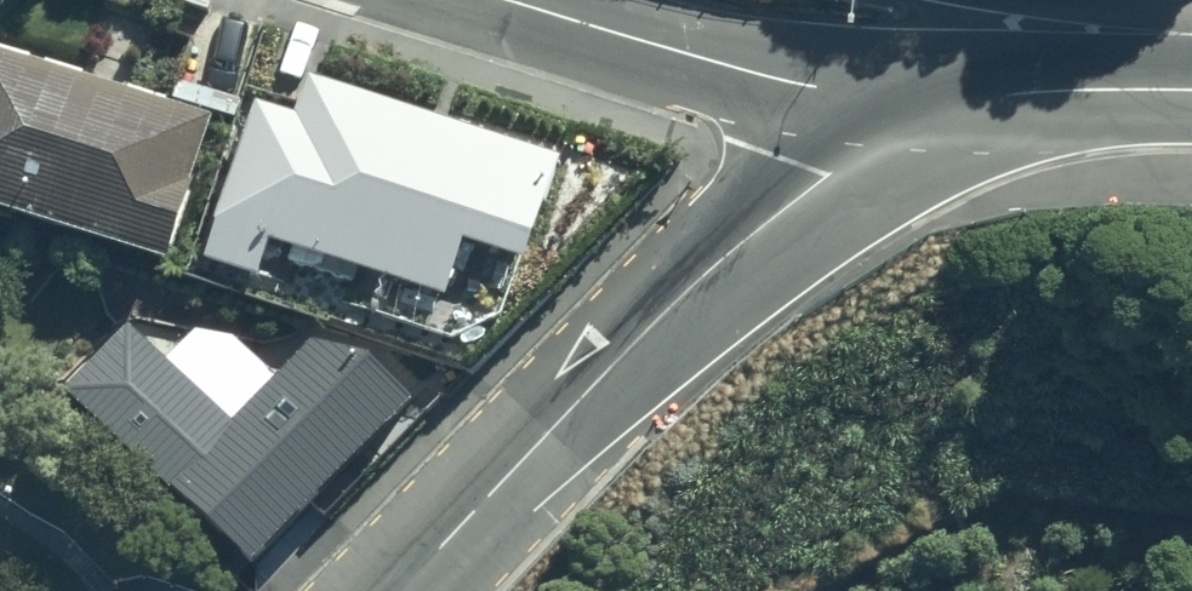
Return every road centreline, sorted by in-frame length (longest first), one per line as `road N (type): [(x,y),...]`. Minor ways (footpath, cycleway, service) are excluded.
road 1 (unclassified): [(917,90),(835,178),(656,322),(405,590)]
road 2 (secondary): [(917,90),(747,65),(505,0)]
road 3 (secondary): [(1191,93),(917,90)]
road 4 (residential): [(1002,0),(1191,37)]

